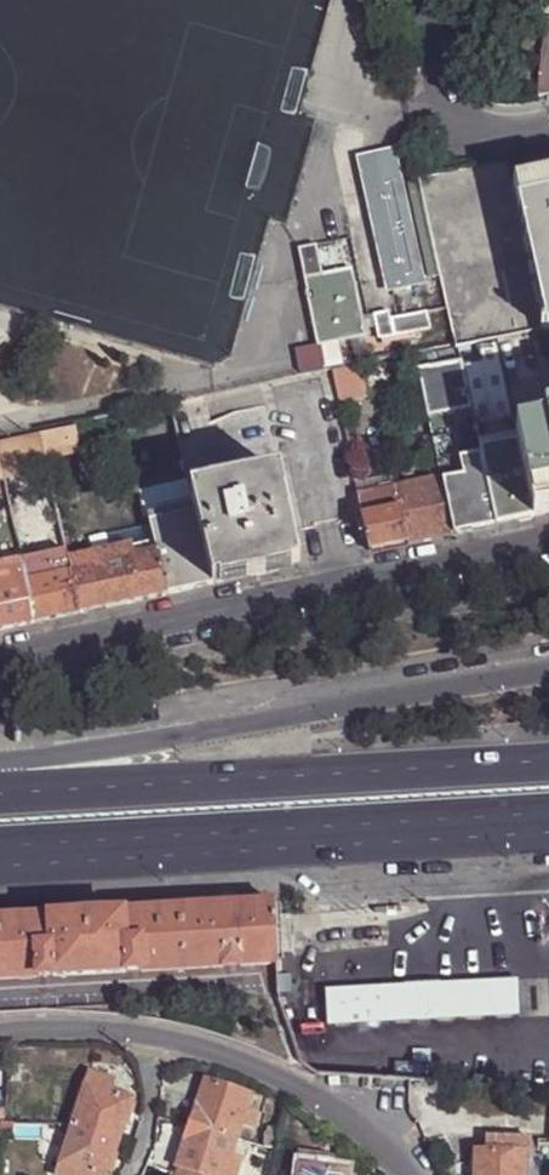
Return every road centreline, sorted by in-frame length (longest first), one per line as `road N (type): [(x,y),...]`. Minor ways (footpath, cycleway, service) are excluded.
road 1 (residential): [(0,665),(548,543)]
road 2 (residential): [(548,675),(0,774)]
road 3 (secondary): [(548,769),(0,805)]
road 4 (secondary): [(0,864),(548,828)]
road 5 (residential): [(155,1040),(228,1058),(303,1091),(355,1125),(404,1174)]
road 6 (residential): [(0,996),(266,976)]
road 7 (residential): [(420,0),(449,122),(475,134),(548,121)]
road 8 (residential): [(0,1033),(65,1028),(155,1040)]
road 9 (residential): [(155,1040),(150,1112),(130,1174)]

